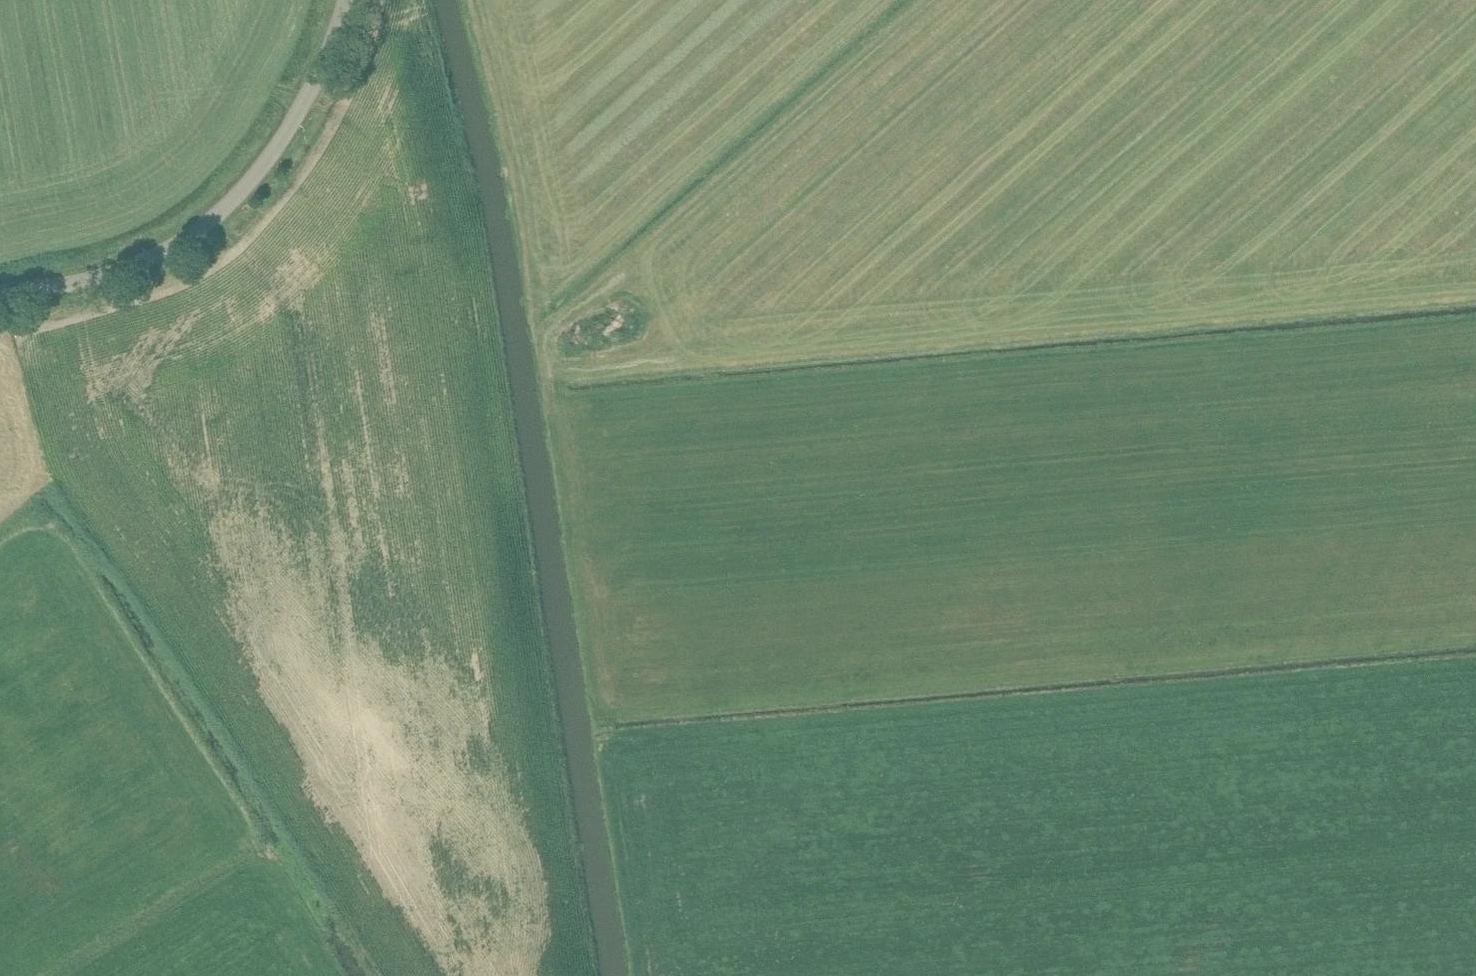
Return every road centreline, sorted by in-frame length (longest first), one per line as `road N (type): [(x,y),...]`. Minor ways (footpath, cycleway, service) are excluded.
road 1 (unclassified): [(0,296),(119,269),(209,220),(257,174),(297,117),(345,0)]

